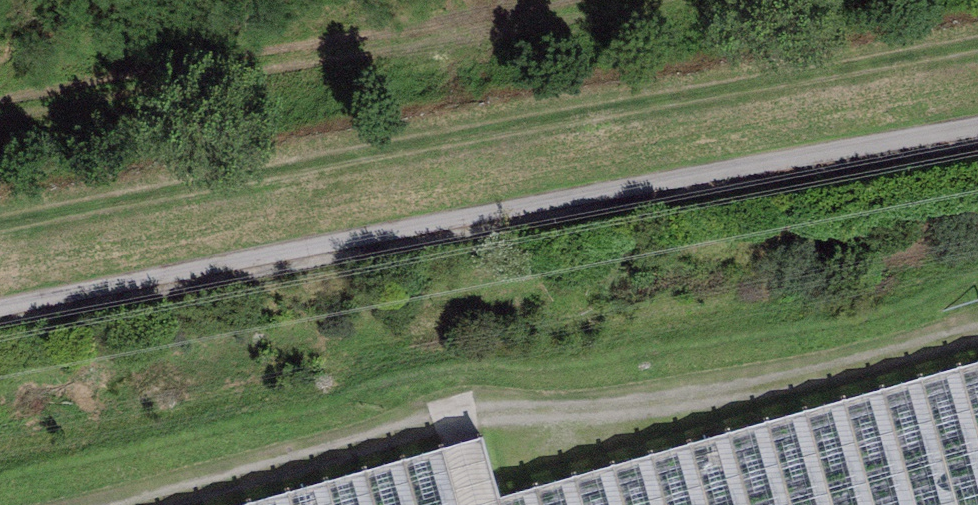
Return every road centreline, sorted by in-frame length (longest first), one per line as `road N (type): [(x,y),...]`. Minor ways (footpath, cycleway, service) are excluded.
road 1 (unclassified): [(977,126),(0,311)]
road 2 (track): [(112,504),(427,426),(713,397),(977,333)]

